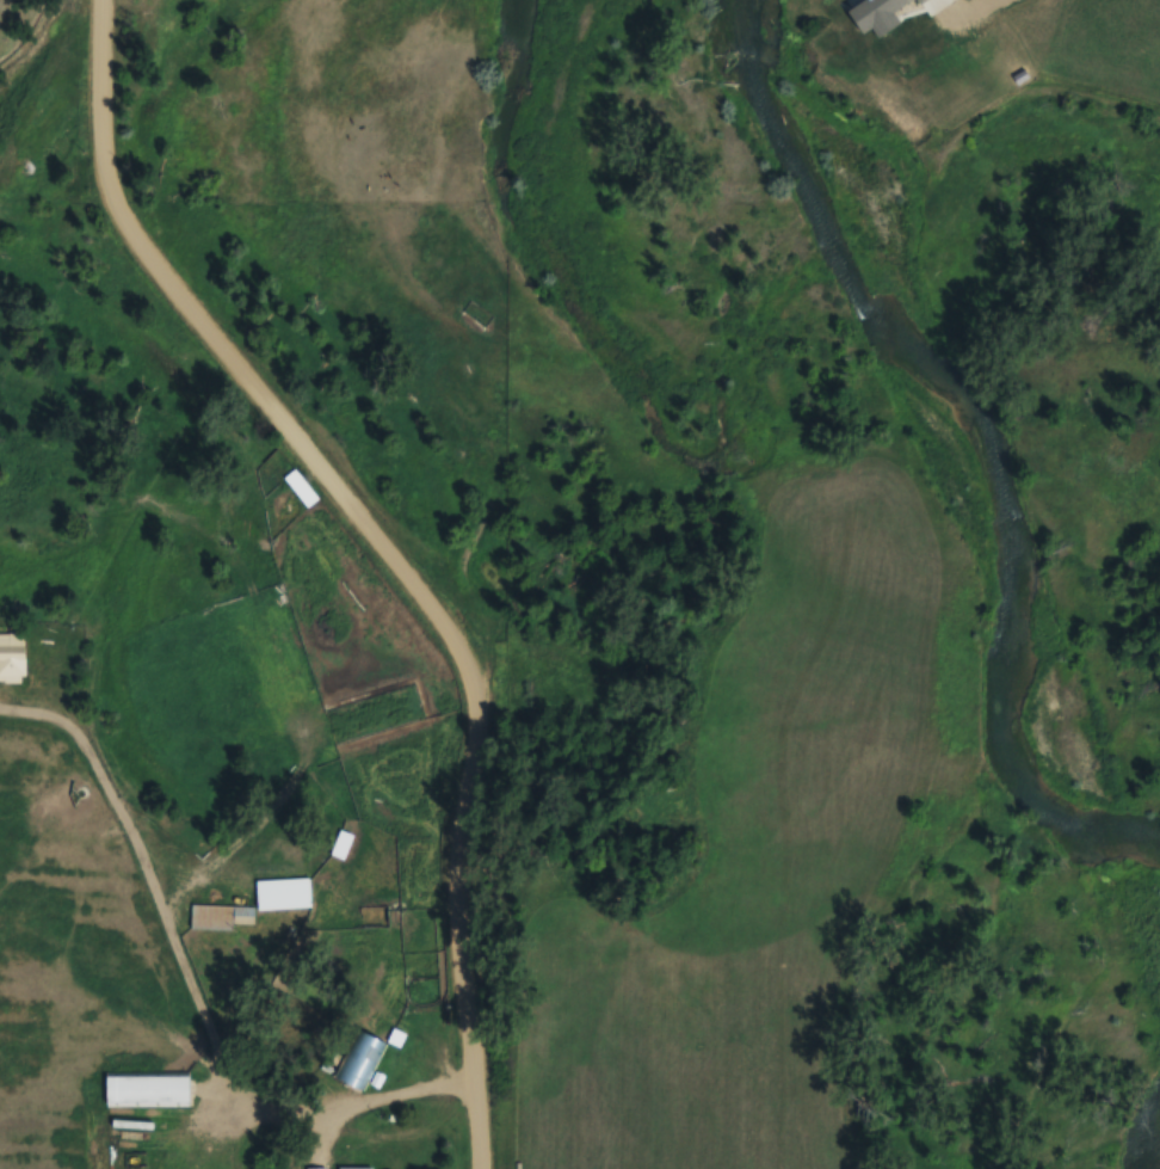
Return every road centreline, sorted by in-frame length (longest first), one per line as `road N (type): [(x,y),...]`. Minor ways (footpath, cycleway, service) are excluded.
road 1 (residential): [(483,1168),(465,681),(402,573),(165,284),(116,204),(101,146),(99,0)]

